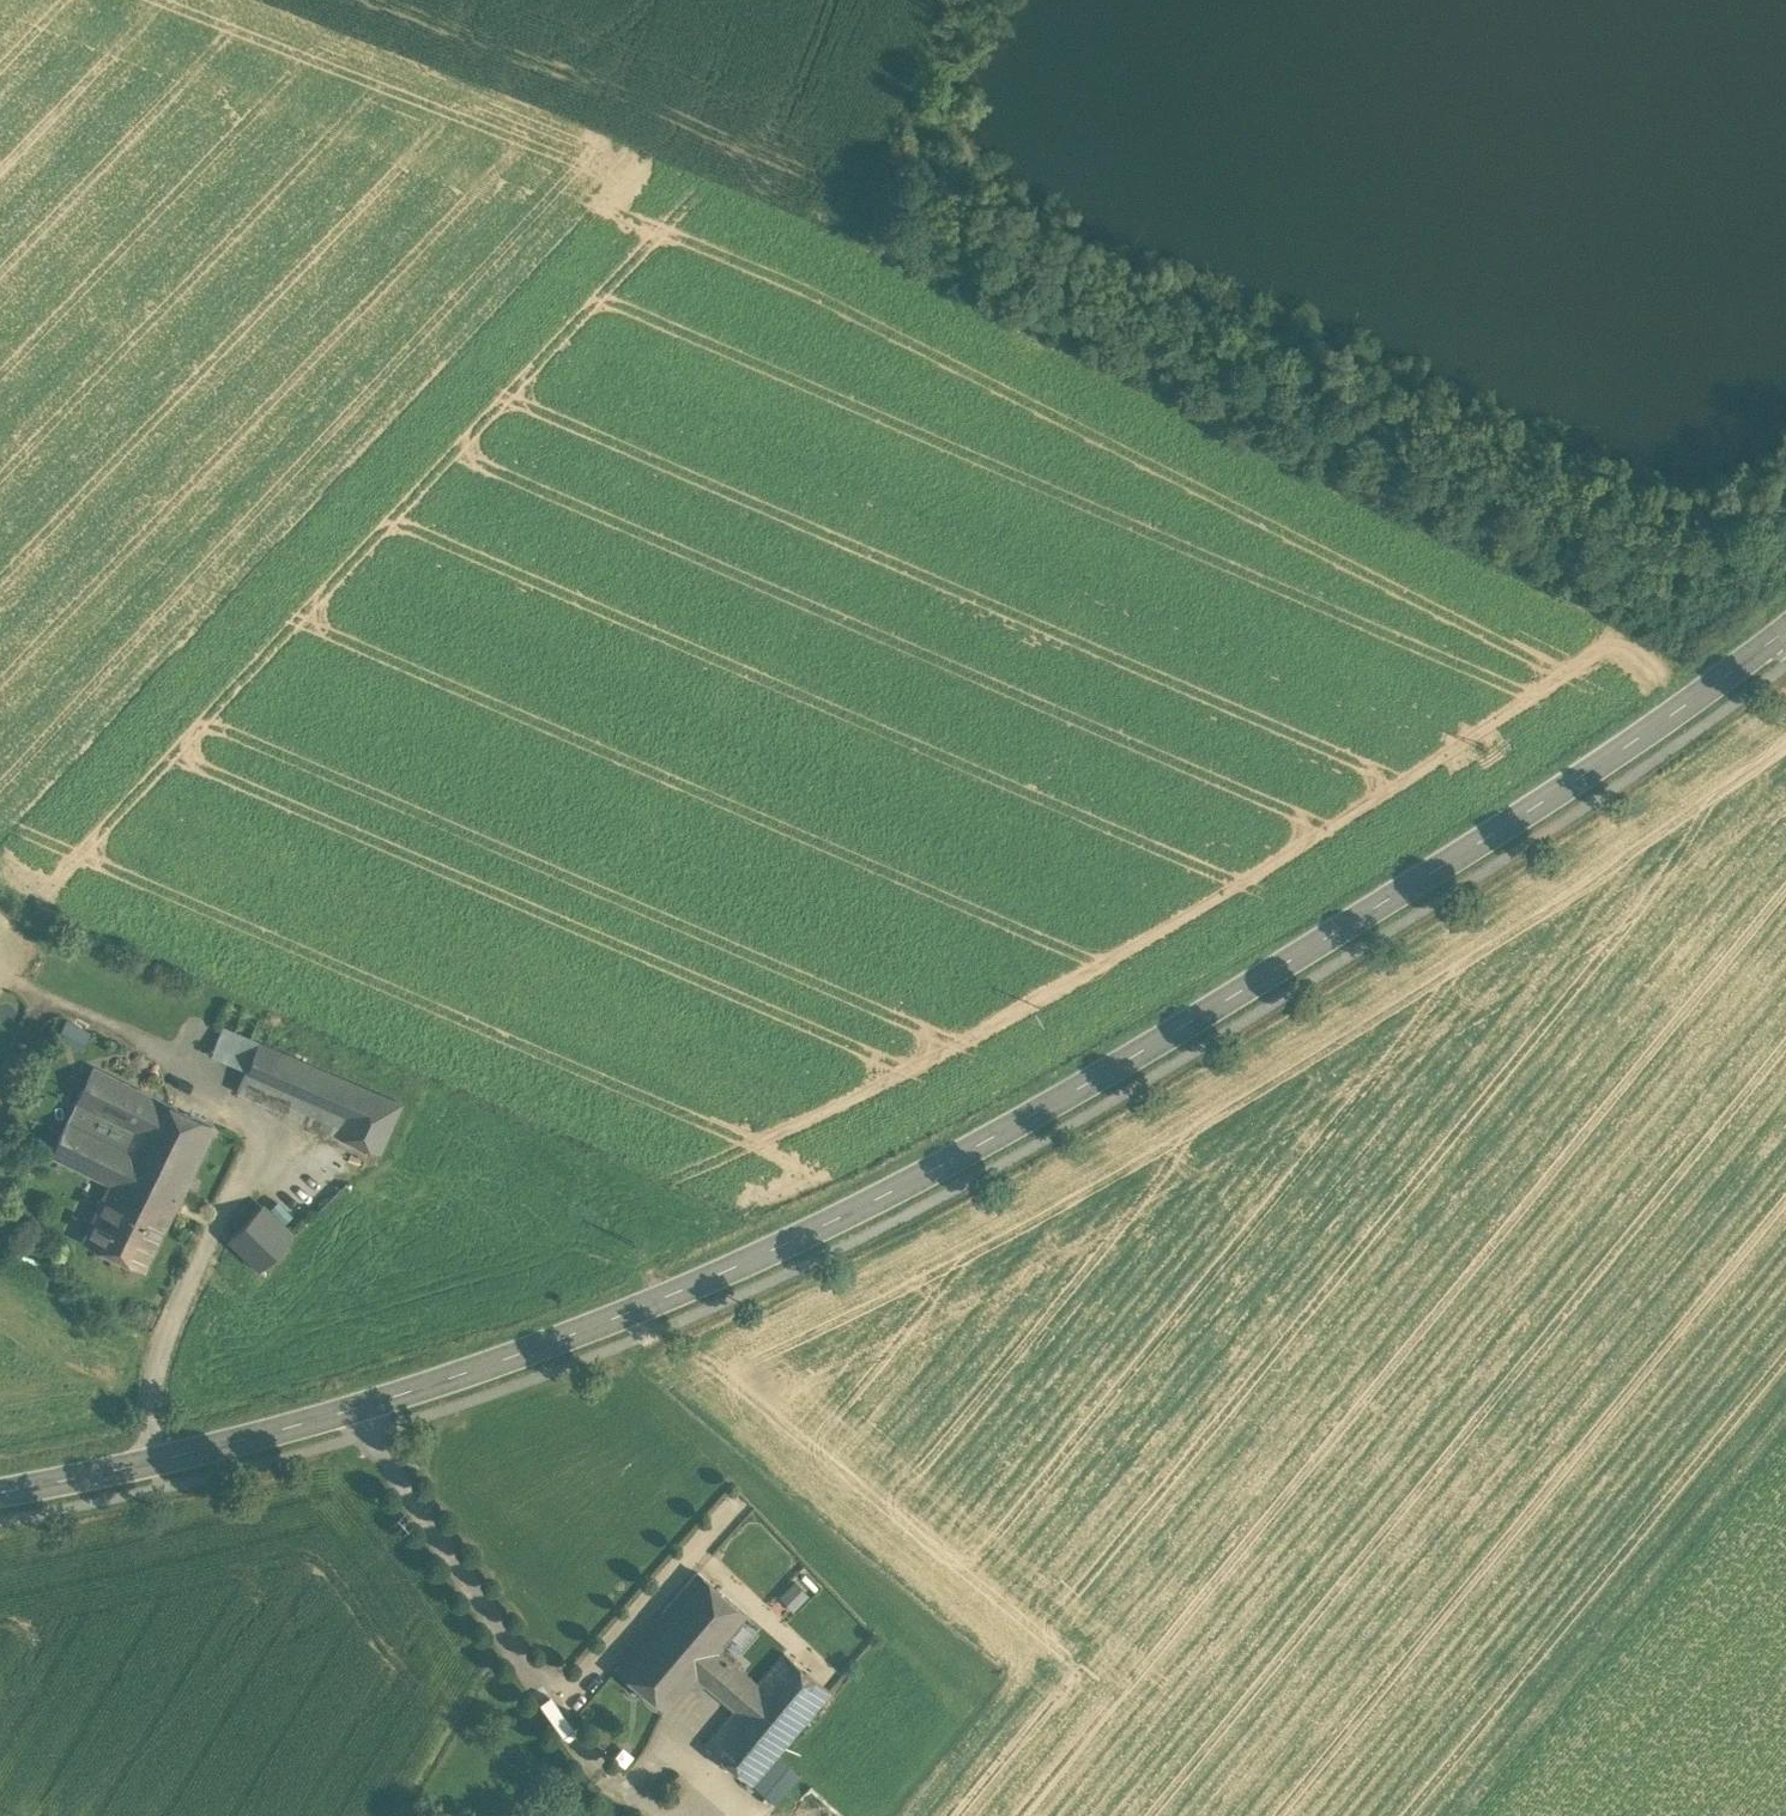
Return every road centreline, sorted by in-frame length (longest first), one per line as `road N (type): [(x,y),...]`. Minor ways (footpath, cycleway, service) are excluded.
road 1 (secondary): [(0,1491),(283,1426),(535,1349),(812,1229),(1162,1040),(1717,683),(1785,629)]

